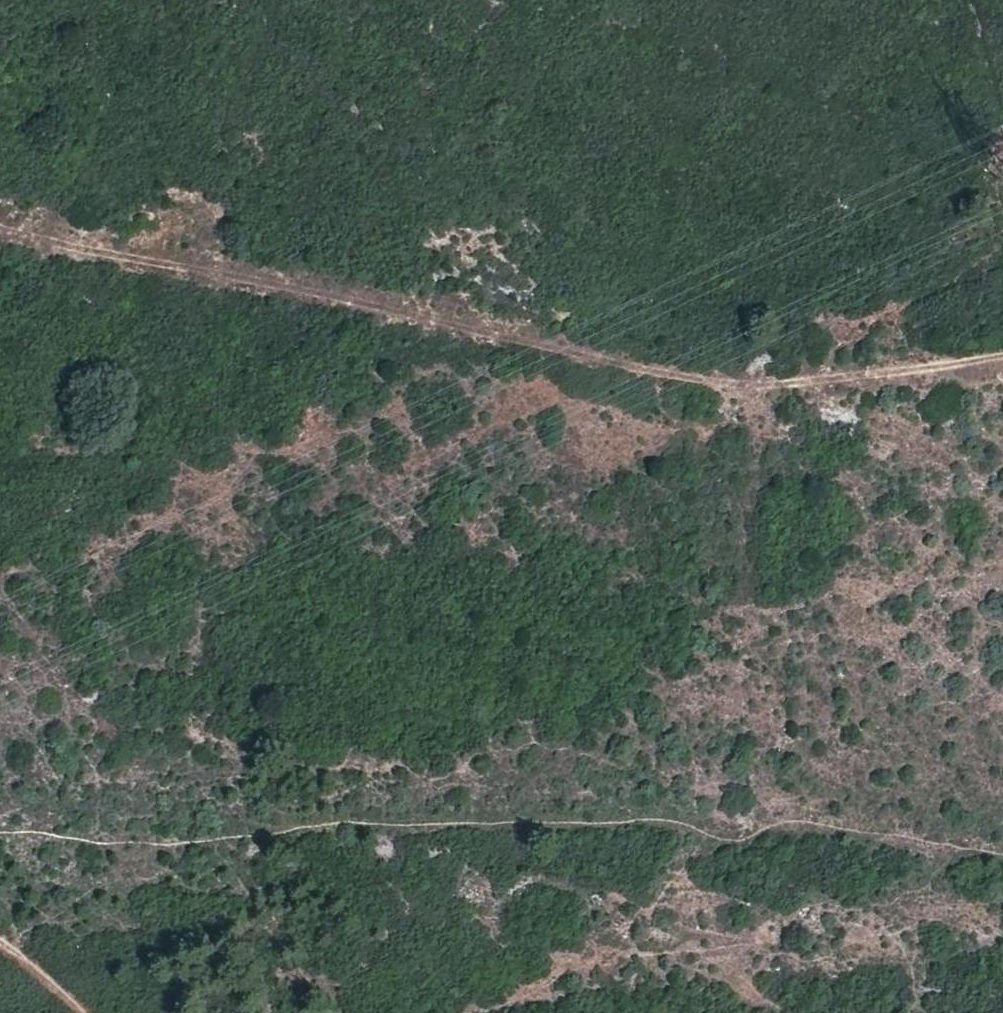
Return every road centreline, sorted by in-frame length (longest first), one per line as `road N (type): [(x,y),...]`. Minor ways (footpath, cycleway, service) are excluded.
road 1 (track): [(0,232),(793,391),(1002,369)]

